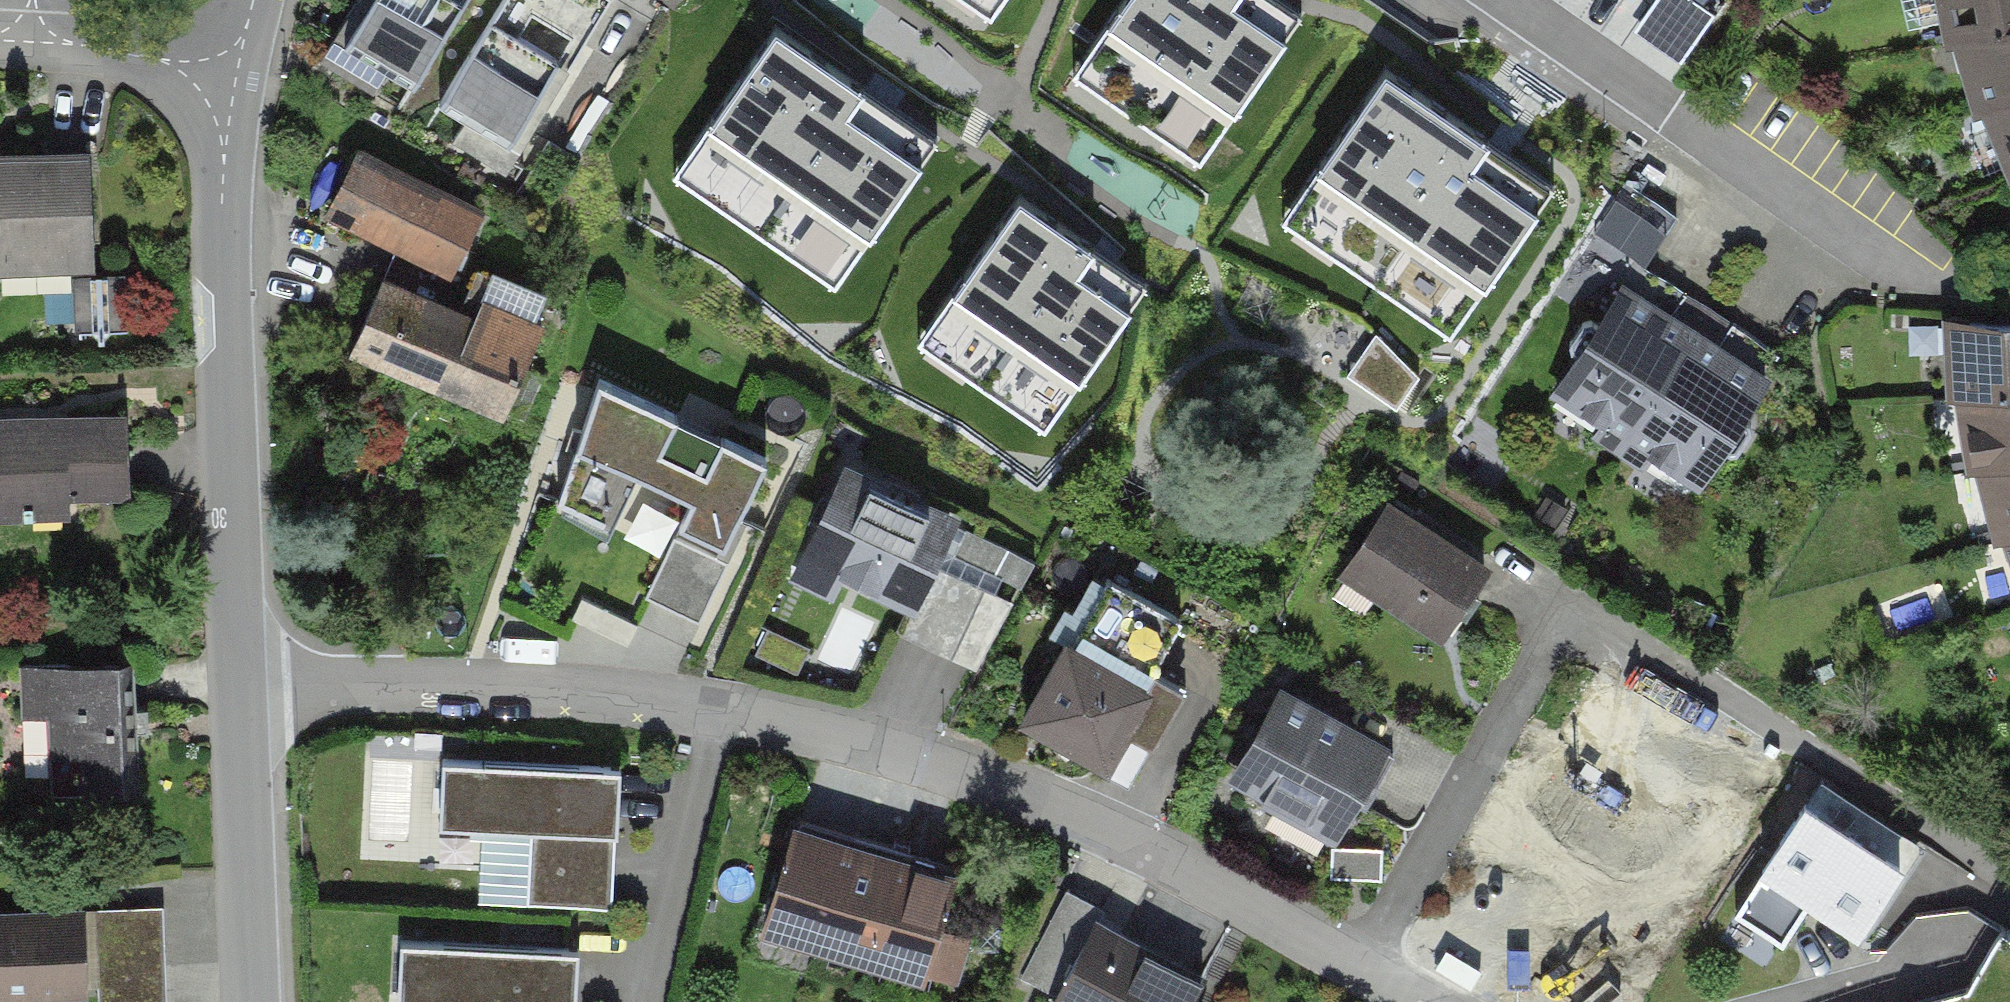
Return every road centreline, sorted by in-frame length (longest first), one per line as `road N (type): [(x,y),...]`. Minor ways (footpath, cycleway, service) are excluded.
road 1 (residential): [(241,689),(558,688),(719,709),(936,761),(1437,1001)]
road 2 (tertiary): [(232,84),(223,285),(241,689)]
road 3 (residential): [(1497,0),(1940,294)]
road 4 (tertiary): [(241,689),(252,1001)]
road 5 (residential): [(30,39),(159,59),(232,84)]

